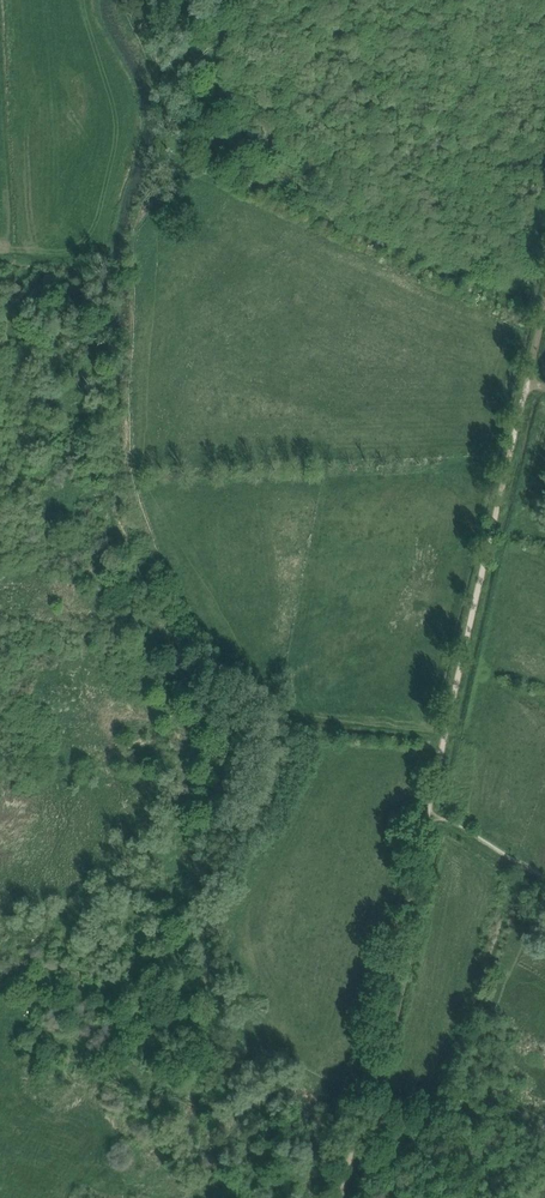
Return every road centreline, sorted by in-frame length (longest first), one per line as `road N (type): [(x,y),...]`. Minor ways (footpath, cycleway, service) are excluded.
road 1 (track): [(342,1197),(544,310)]
road 2 (track): [(544,880),(452,820),(429,821)]

